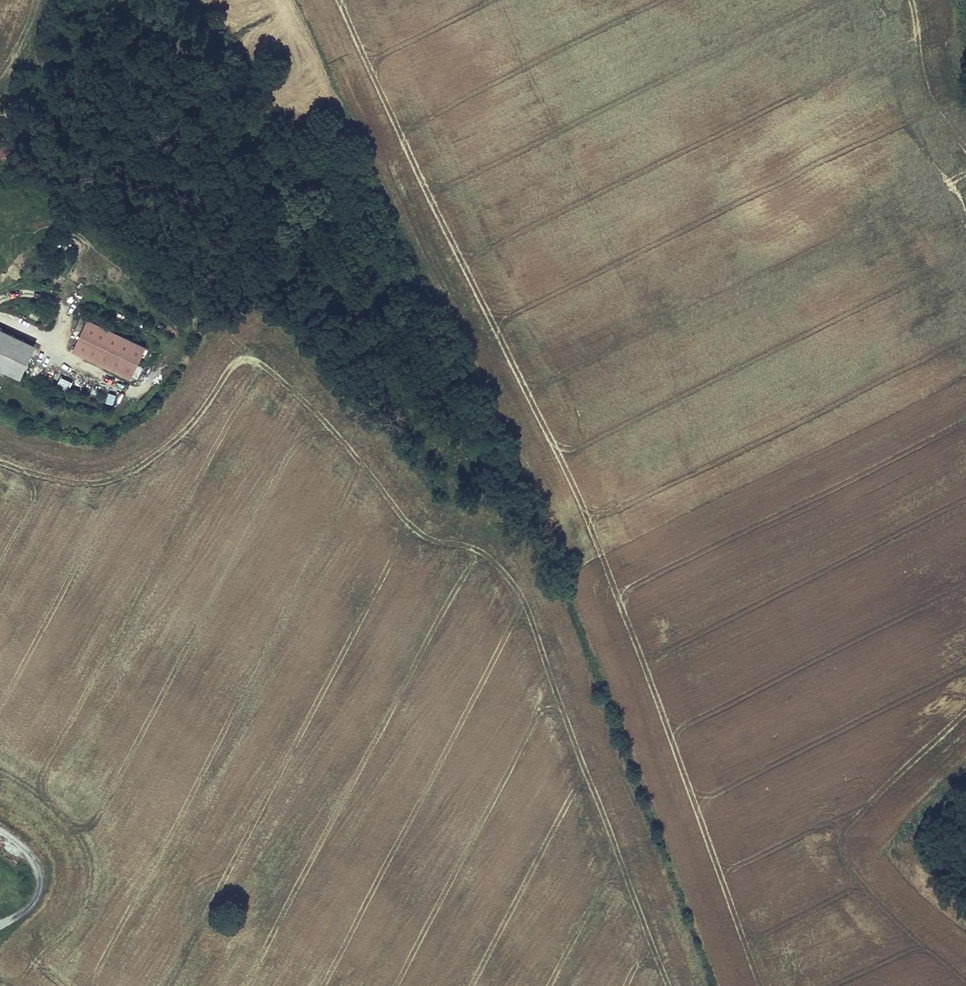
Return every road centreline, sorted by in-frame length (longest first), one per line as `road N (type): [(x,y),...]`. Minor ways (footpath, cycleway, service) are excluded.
road 1 (unclassified): [(0,925),(29,907),(40,879),(32,858),(0,830)]

